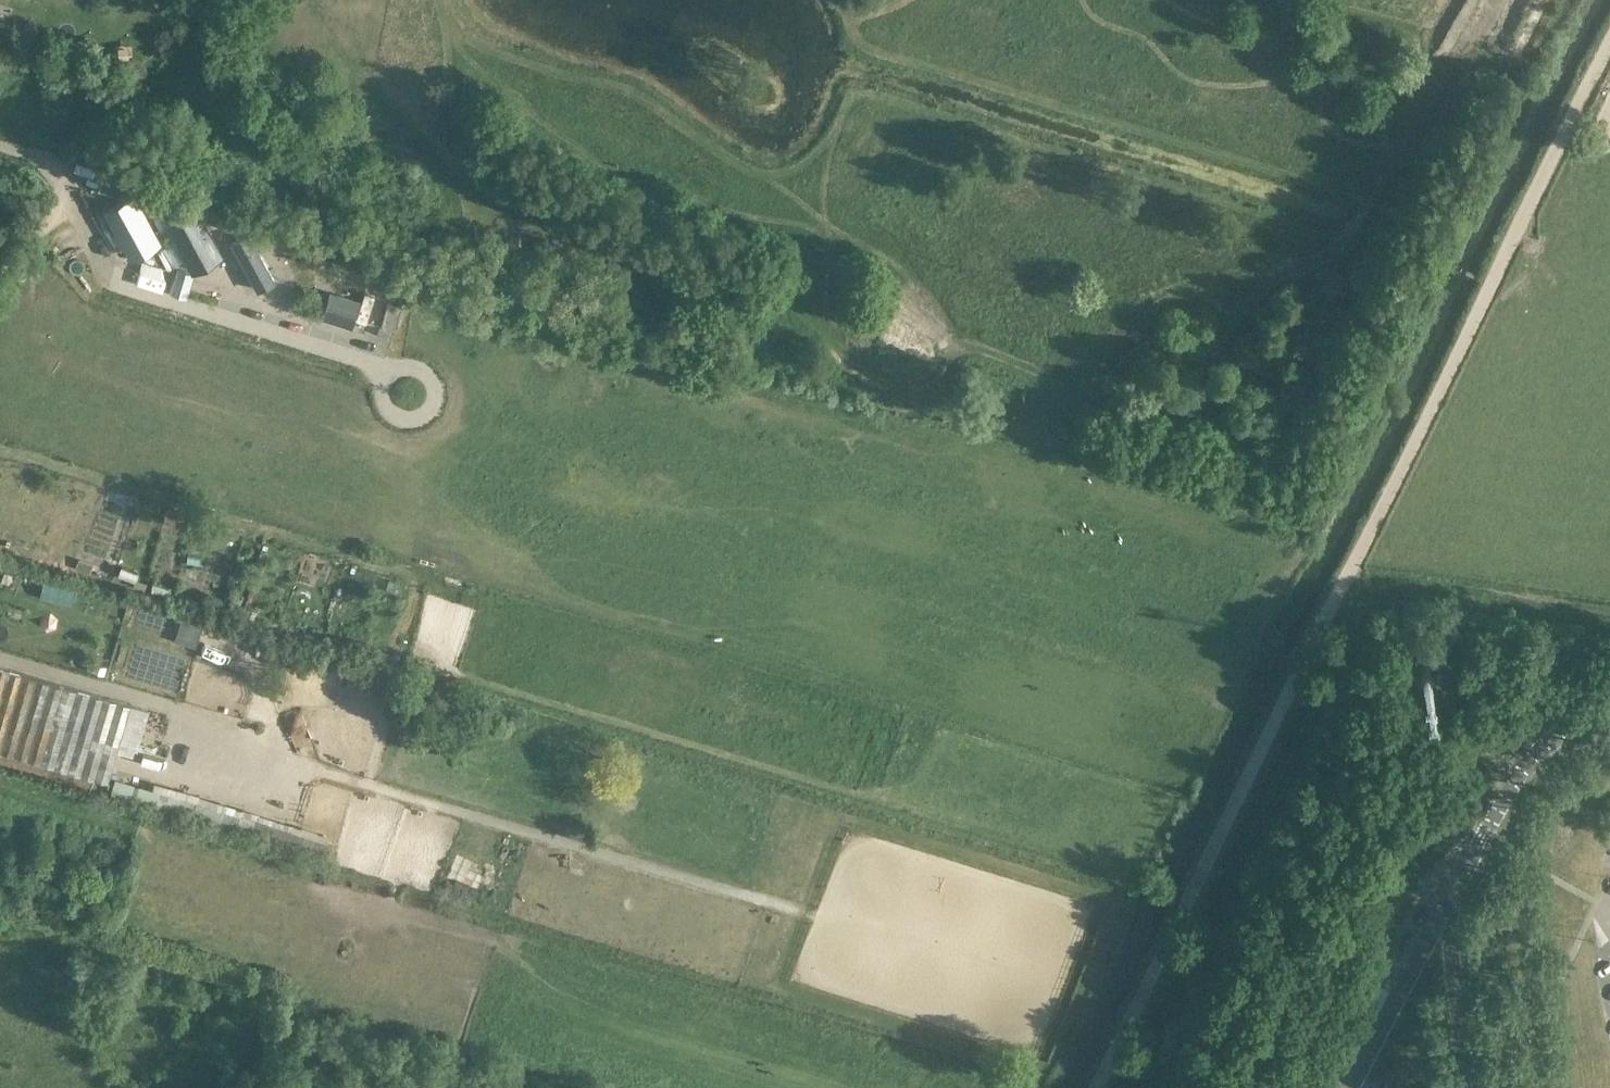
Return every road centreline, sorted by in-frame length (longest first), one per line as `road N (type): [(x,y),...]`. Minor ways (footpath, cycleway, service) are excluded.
road 1 (track): [(1090,1087),(1609,43)]
road 2 (track): [(1030,978),(352,778),(190,713),(0,661)]
road 3 (residential): [(412,394),(377,364),(112,279),(50,162),(0,147)]
road 4 (track): [(423,573),(0,451)]

